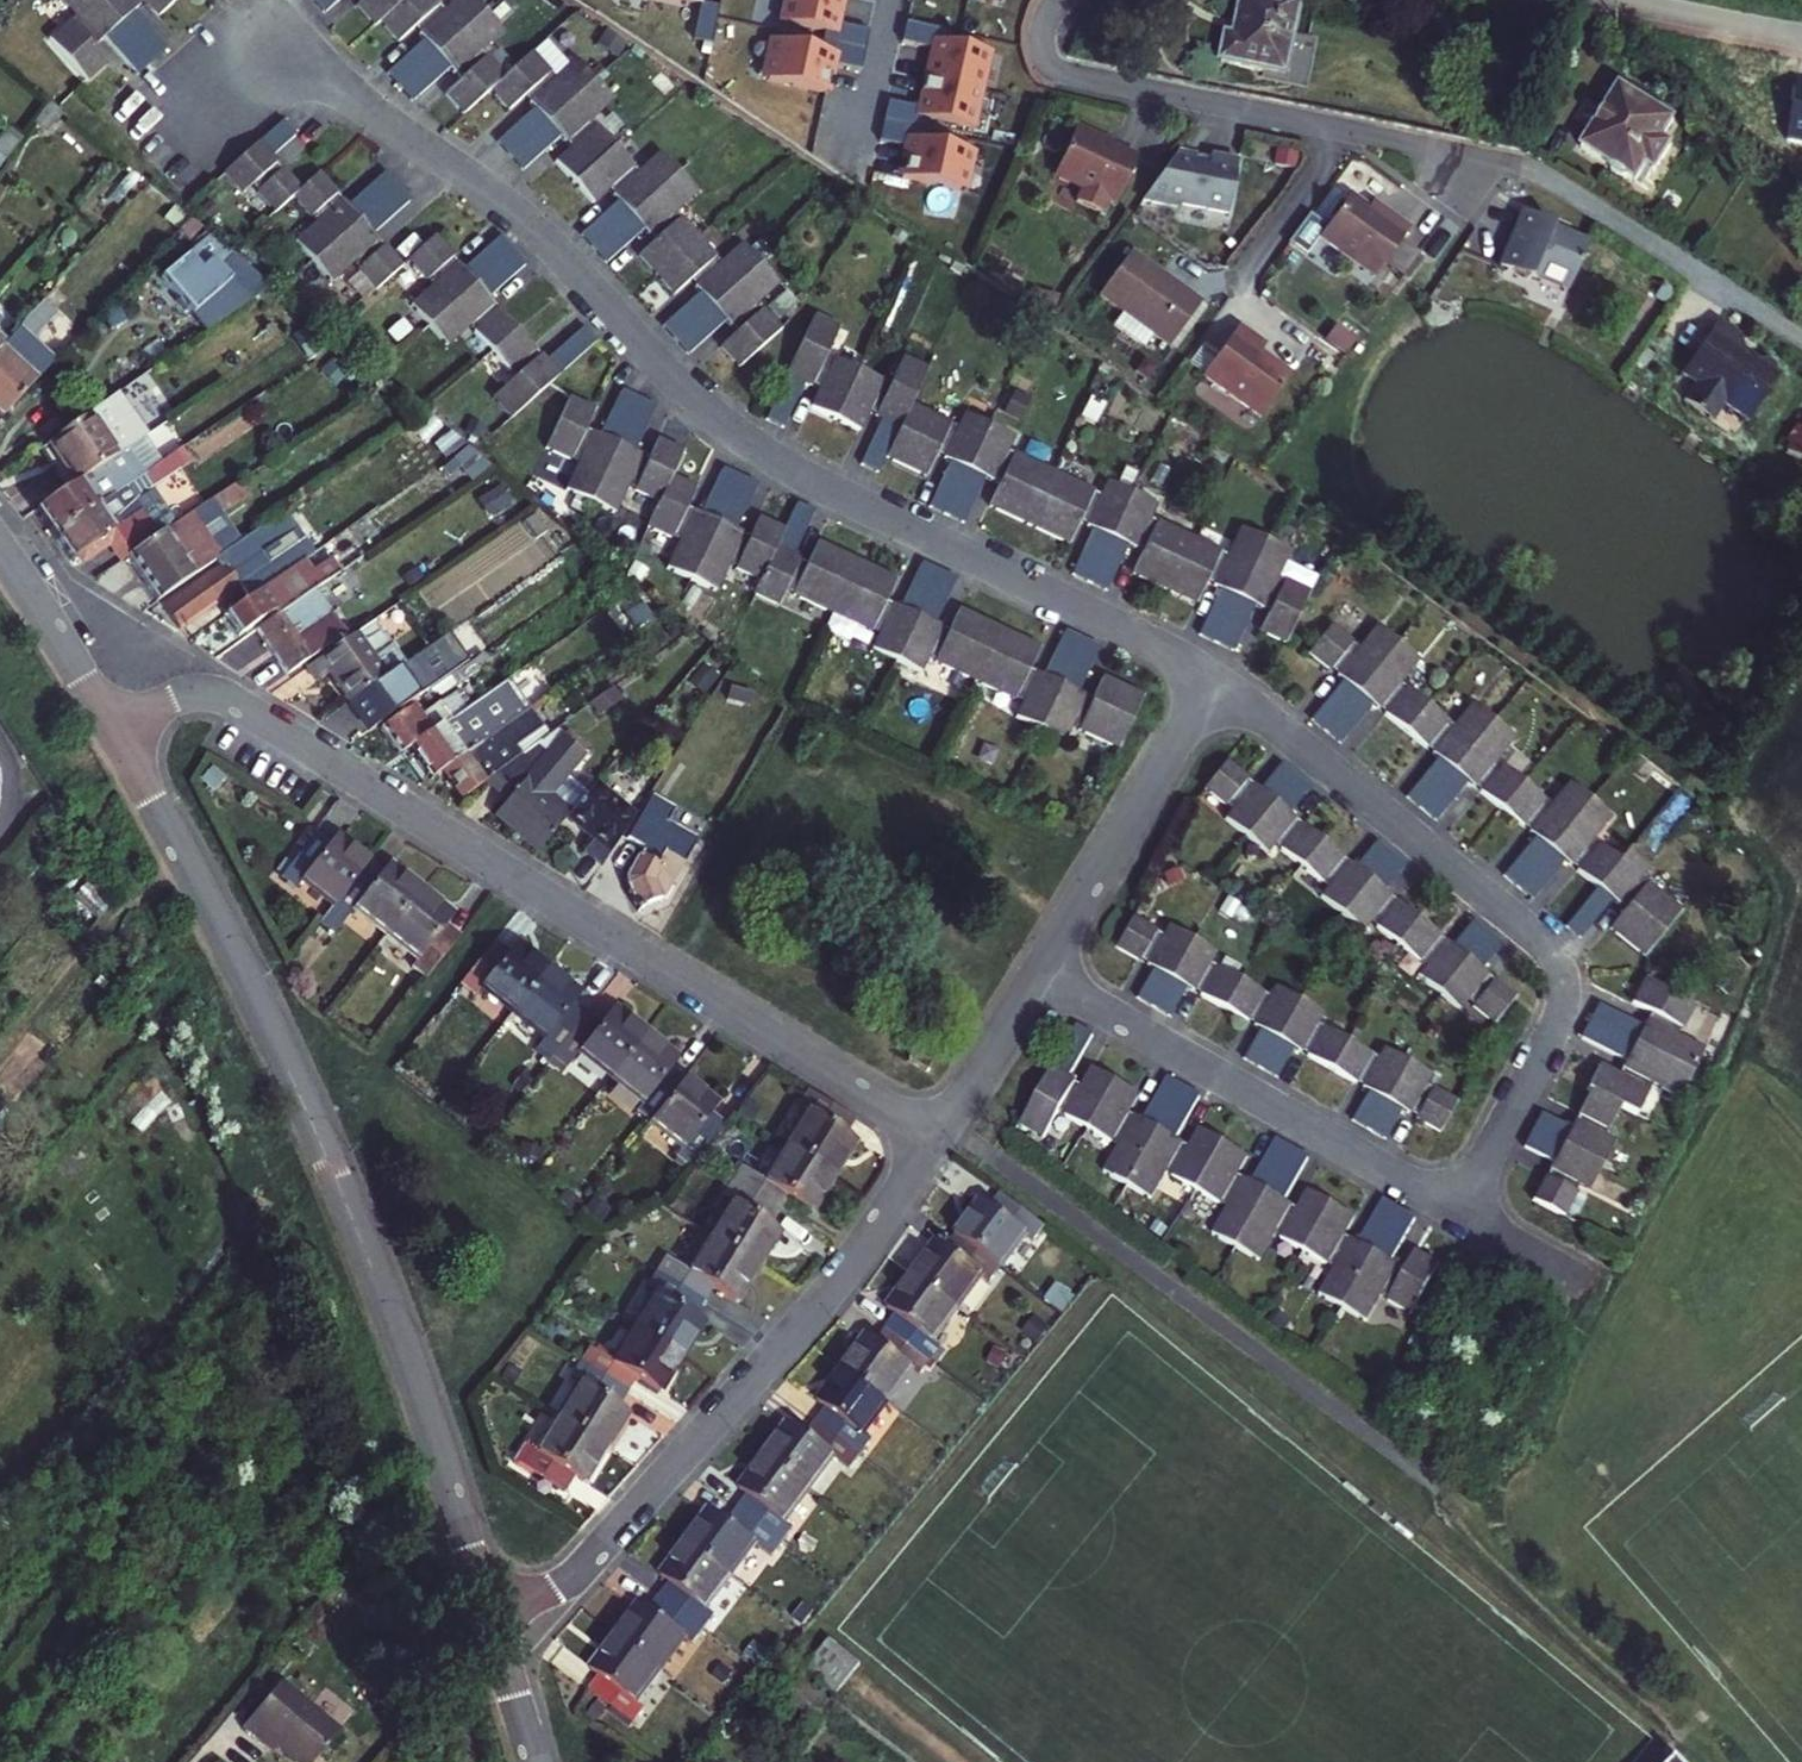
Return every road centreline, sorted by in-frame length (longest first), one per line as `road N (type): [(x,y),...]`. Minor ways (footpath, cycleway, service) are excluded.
road 1 (residential): [(188,122),(274,53),(303,57),(544,241),(730,434),(1210,679)]
road 2 (residential): [(488,1615),(406,1359),(329,1164),(241,969),(113,728)]
road 3 (residential): [(113,728),(191,692),(244,706),(937,1138)]
road 4 (residential): [(1210,679),(1532,934),(1555,968),(1557,1021),(1458,1207)]
road 5 (residential): [(488,1615),(579,1569),(822,1301),(937,1138)]
road 6 (residential): [(1039,968),(1458,1207)]
road 7 (residential): [(1039,968),(1210,679)]
road 8 (track): [(188,864),(100,934),(0,1058)]
road 9 (residential): [(113,728),(0,547)]
road 10 (residential): [(937,1138),(1039,968)]
road 11 (track): [(1801,38),(1609,0)]
road 12 (residential): [(532,1761),(488,1615)]
road 13 (residential): [(1458,1207),(1575,1273)]

